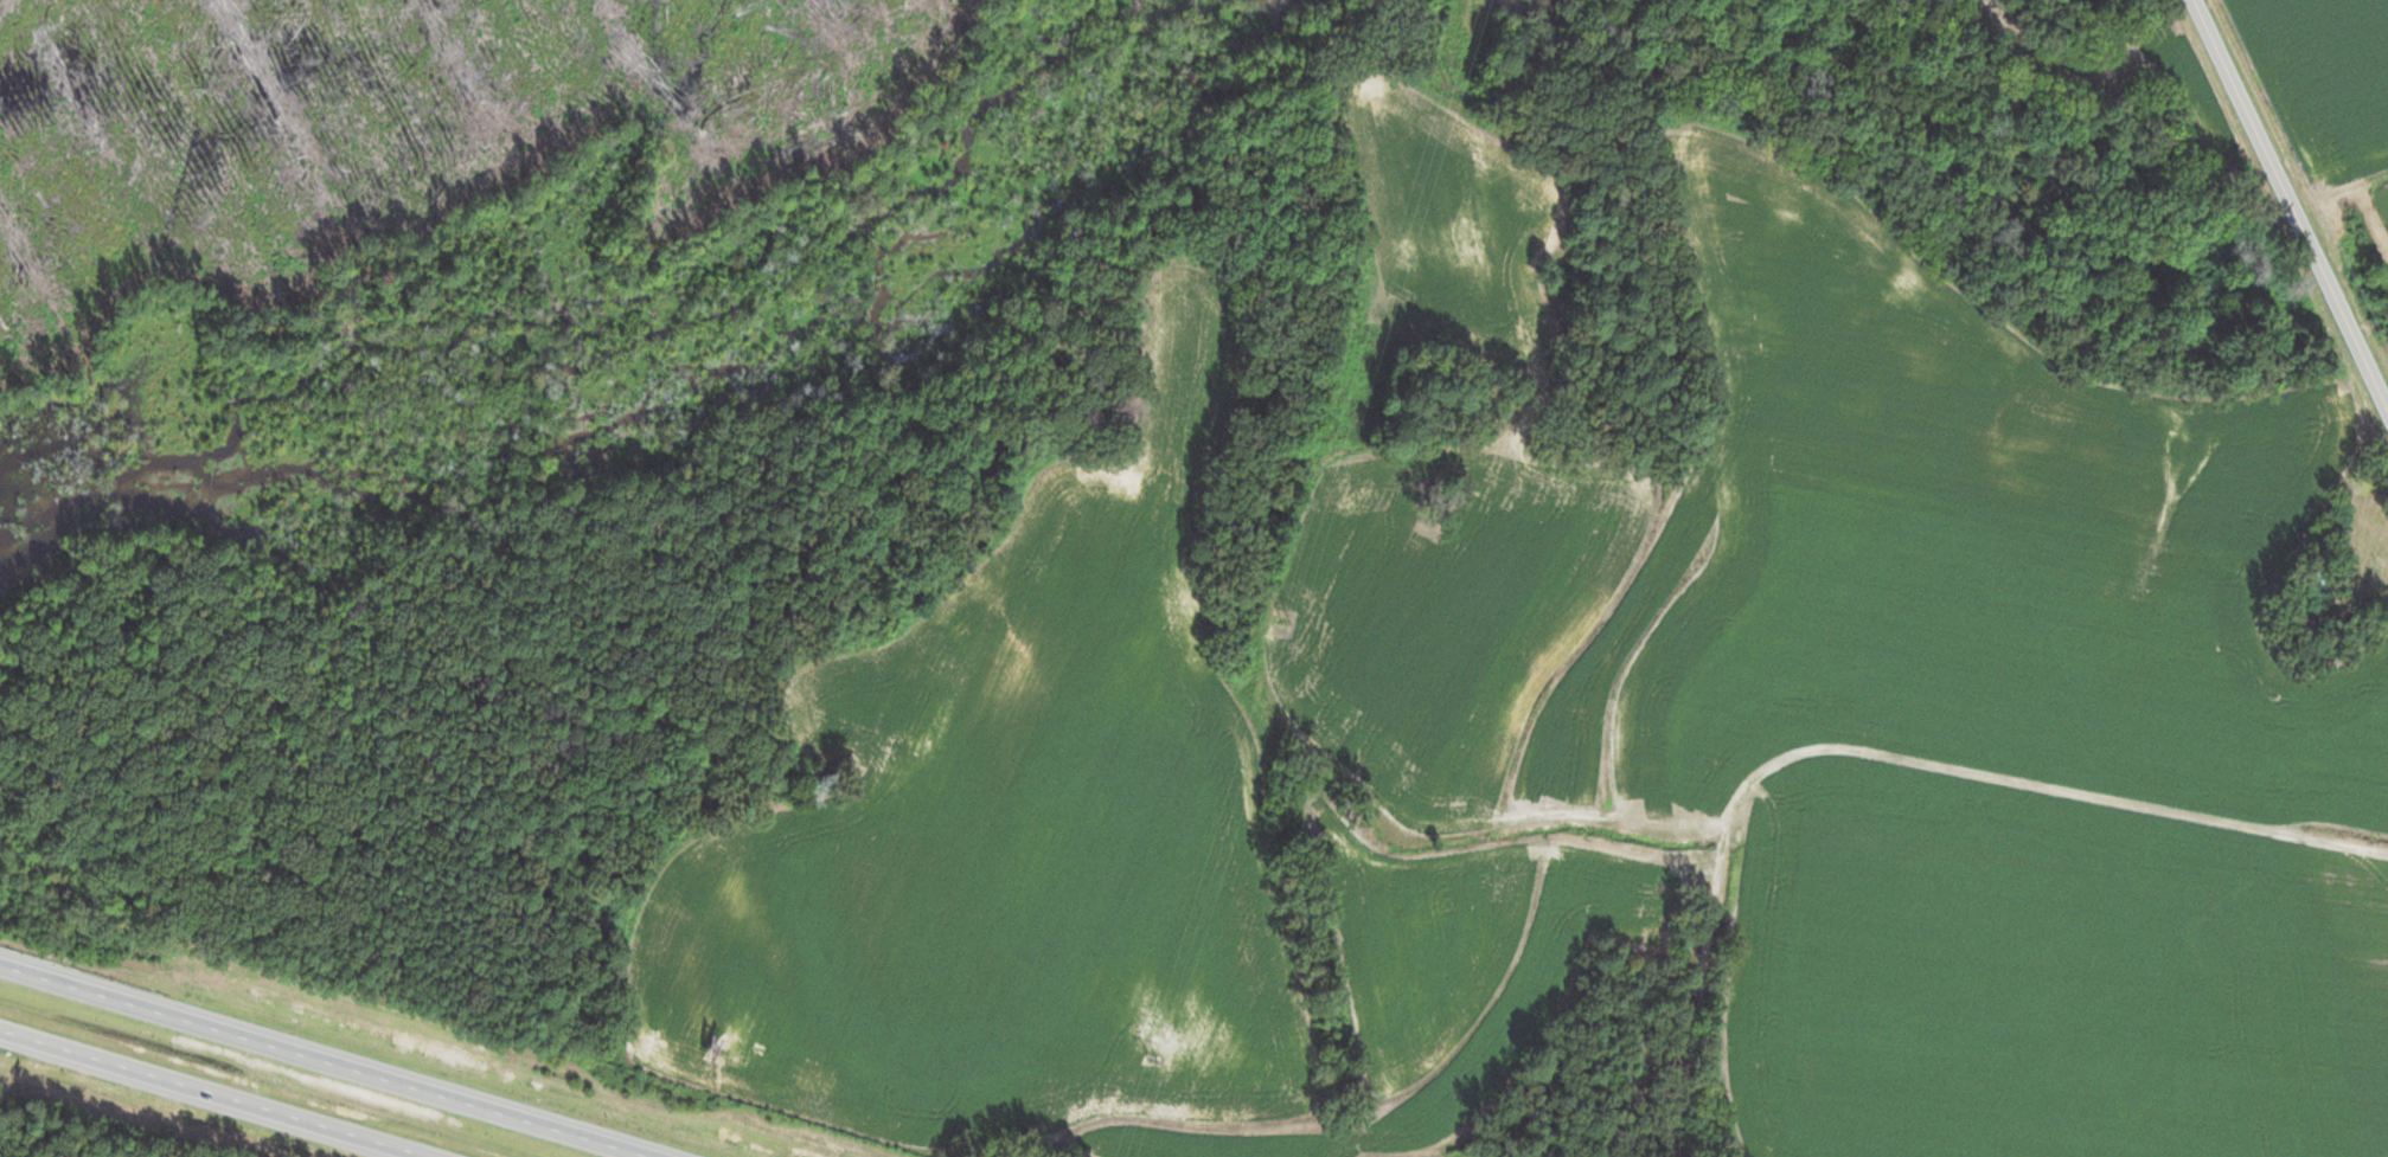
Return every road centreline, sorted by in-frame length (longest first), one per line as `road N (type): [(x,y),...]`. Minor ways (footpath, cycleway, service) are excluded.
road 1 (motorway): [(648,1156),(0,966)]
road 2 (tertiary): [(2387,408),(2194,0)]
road 3 (motorway): [(0,1029),(431,1156)]

